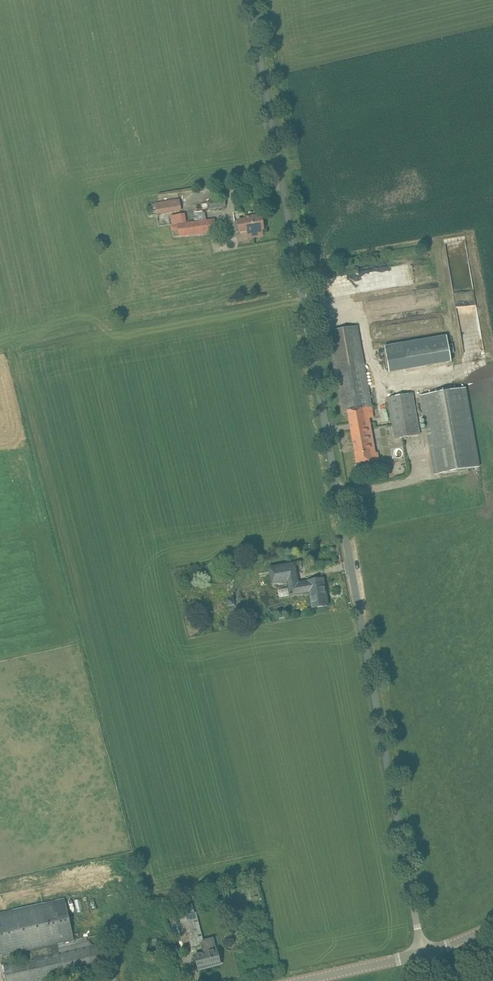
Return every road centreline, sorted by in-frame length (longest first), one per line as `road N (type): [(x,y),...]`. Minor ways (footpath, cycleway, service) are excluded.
road 1 (unclassified): [(423,953),(249,0)]
road 2 (unclassified): [(302,980),(423,953)]

